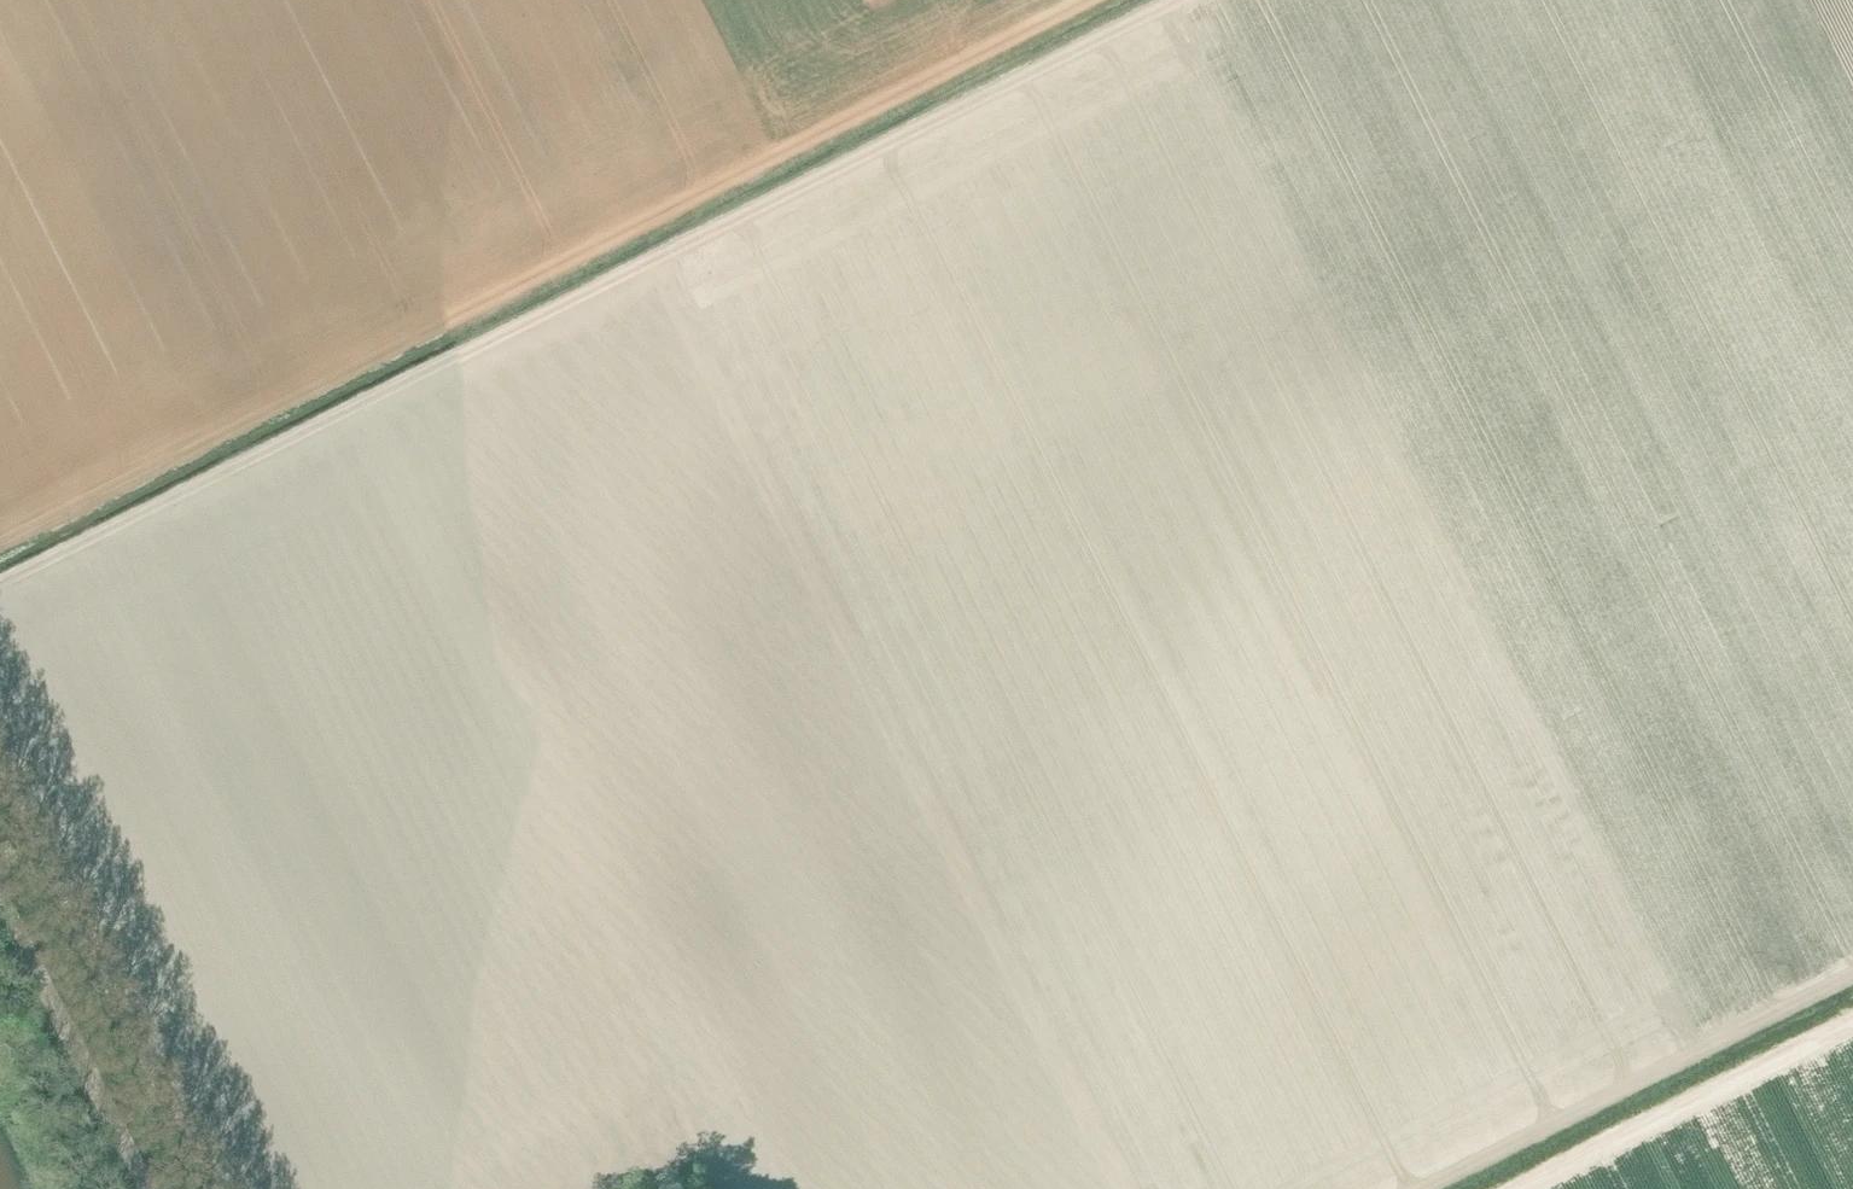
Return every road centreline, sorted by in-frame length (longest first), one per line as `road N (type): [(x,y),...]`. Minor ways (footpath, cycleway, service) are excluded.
road 1 (unclassified): [(147,1188),(0,899)]

